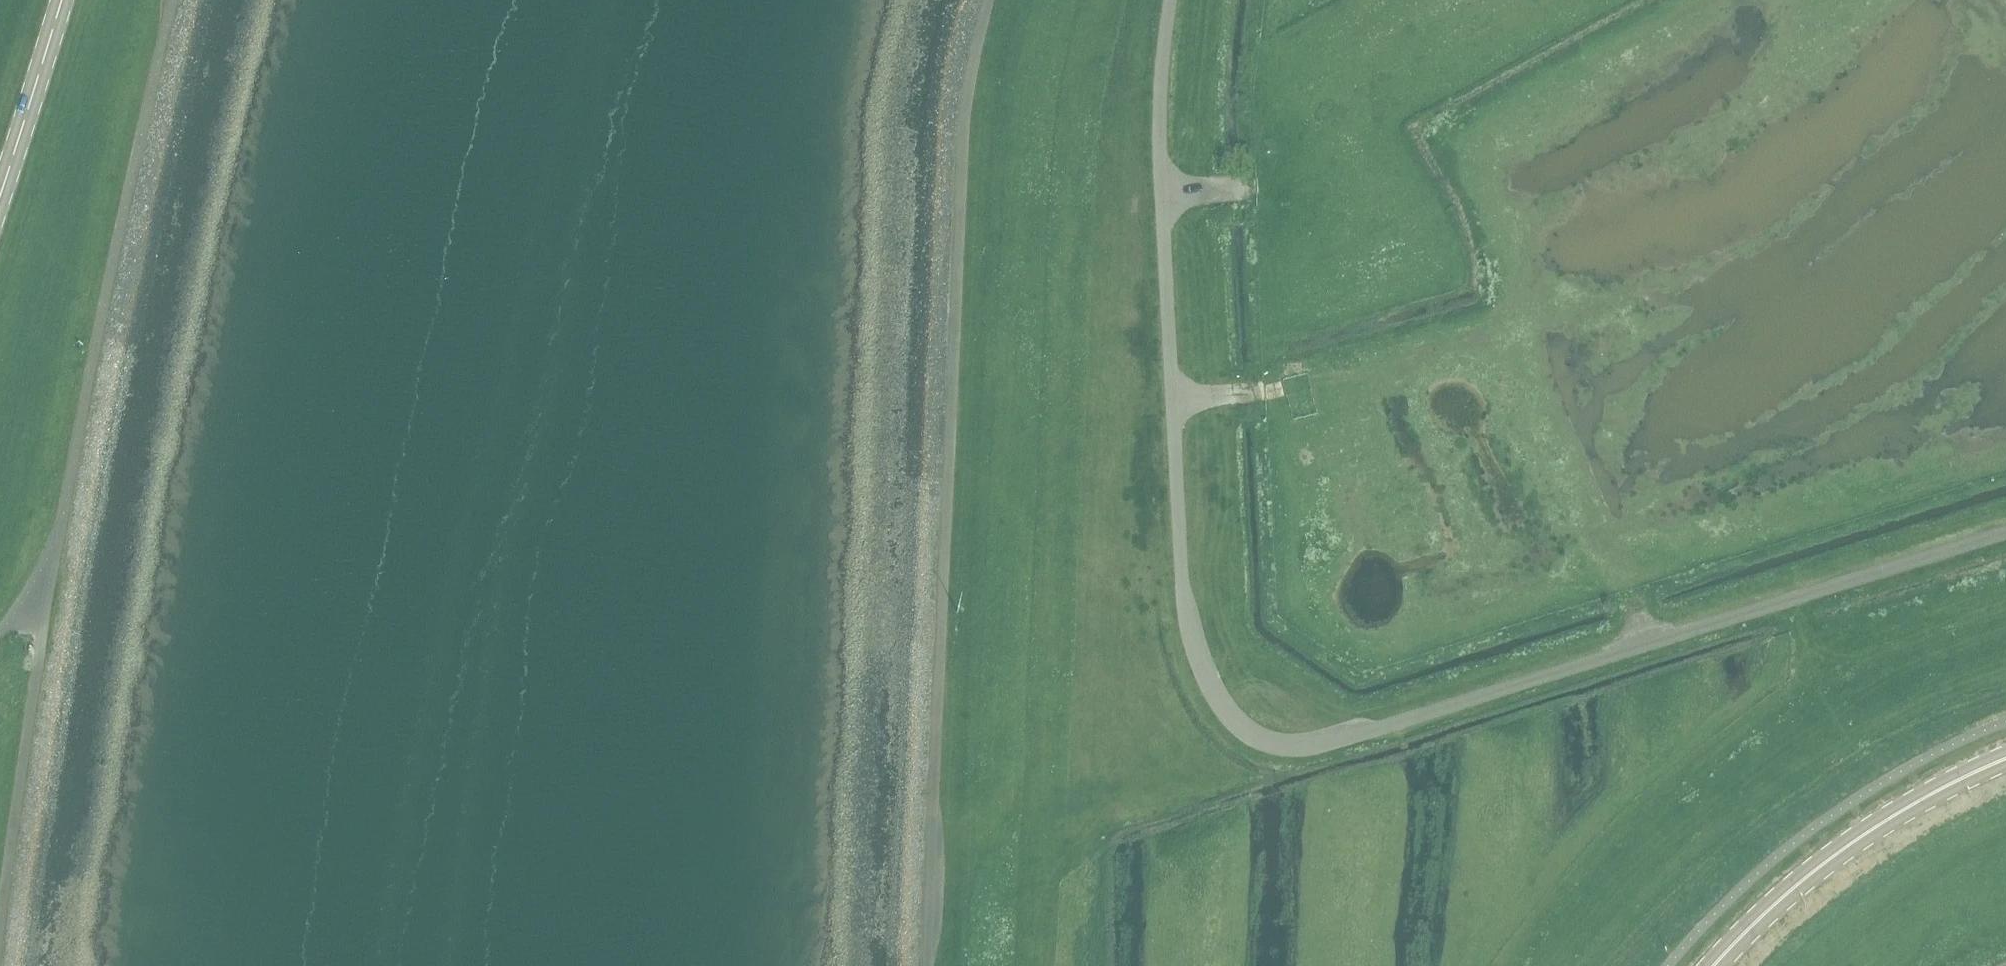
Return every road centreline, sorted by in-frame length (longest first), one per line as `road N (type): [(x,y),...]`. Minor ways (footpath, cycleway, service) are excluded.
road 1 (unclassified): [(2005,543),(1329,754),(1287,754),(1237,726),(1216,694),(1184,610),(1161,182),(1170,0)]
road 2 (track): [(1799,608),(1799,678),(1634,808),(1503,965)]
road 3 (secondary): [(1715,965),(1863,838),(2005,760)]
road 4 (secondary): [(60,0),(0,193)]

